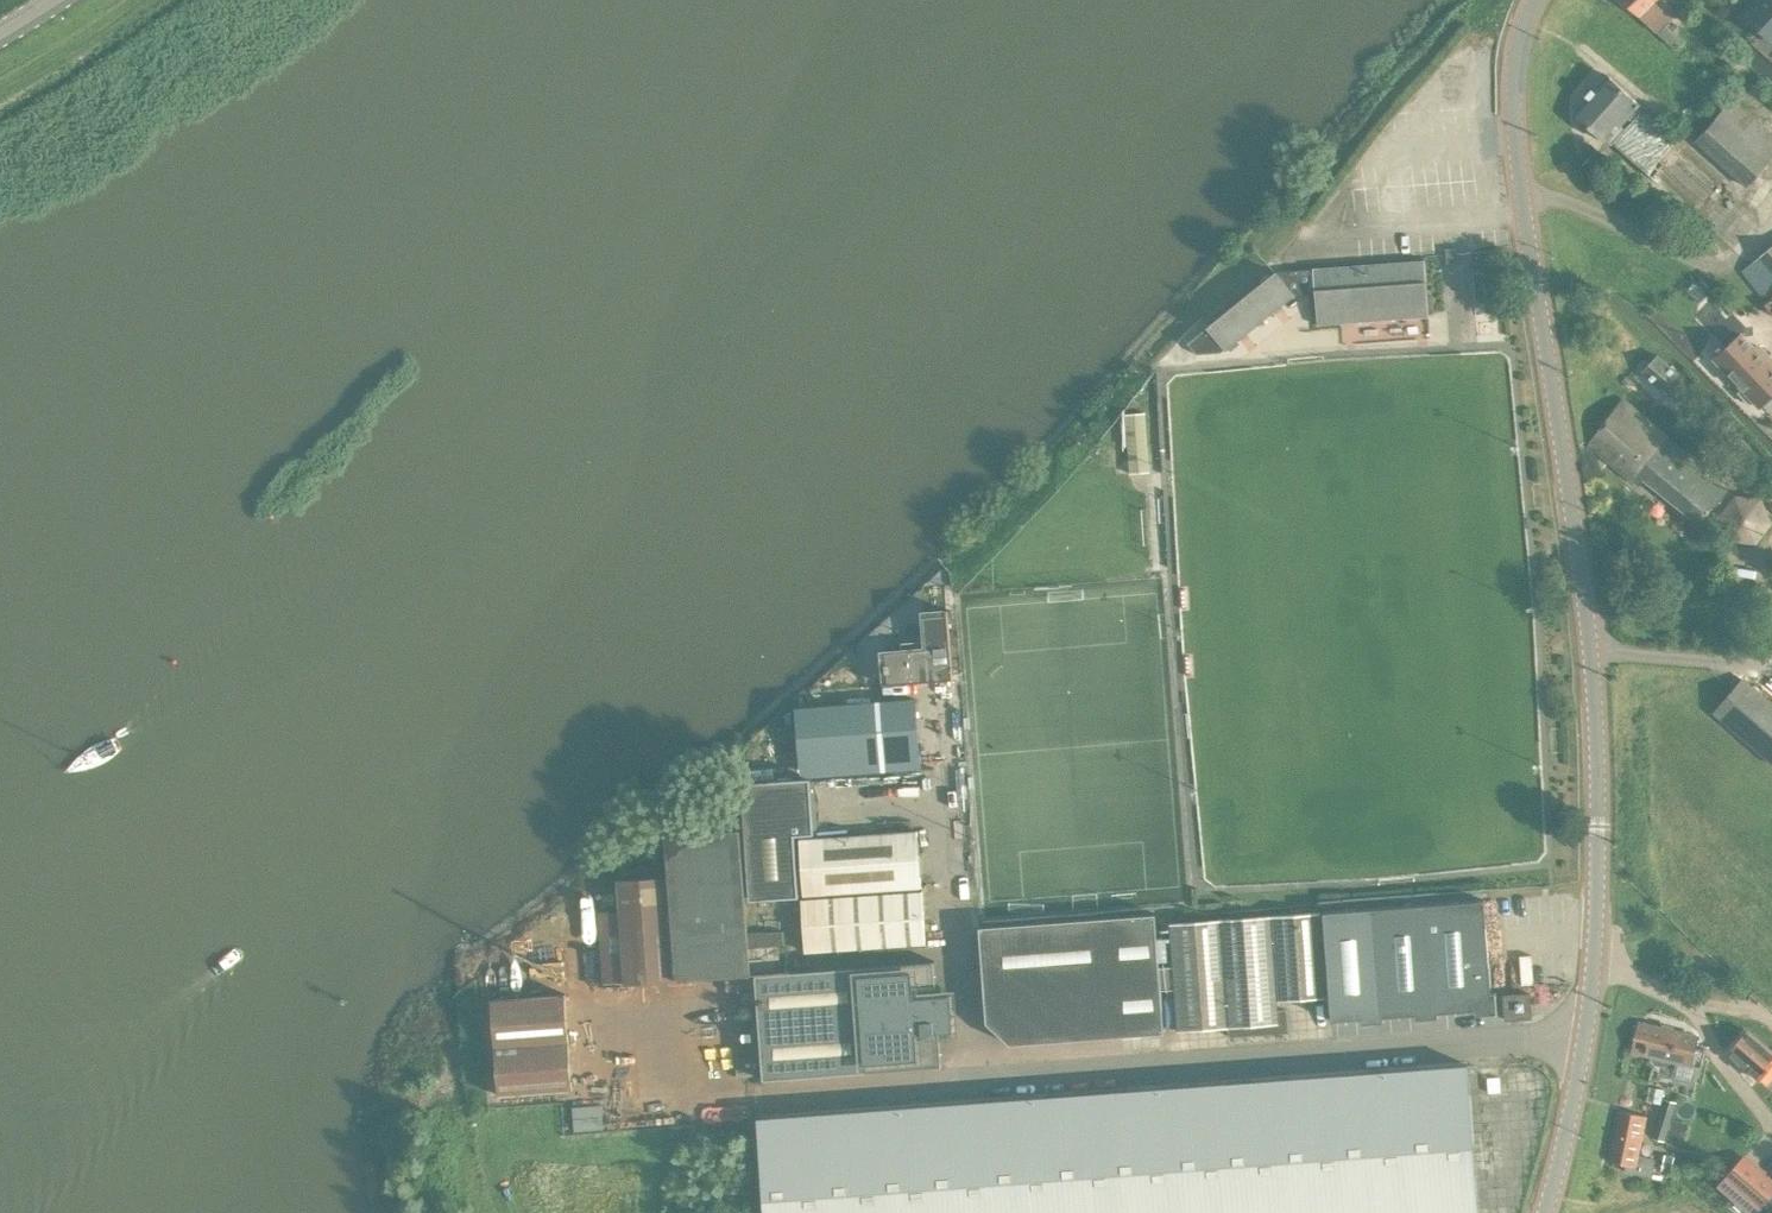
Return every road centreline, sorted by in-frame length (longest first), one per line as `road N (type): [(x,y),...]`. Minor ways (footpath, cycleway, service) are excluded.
road 1 (tertiary): [(1586,1030),(1595,958),(1595,704),(1516,139),(1517,62),(1534,0)]
road 2 (unclassified): [(1586,1030),(973,1074)]
road 3 (unclassified): [(973,1074),(949,786),(834,795)]
road 4 (unclassified): [(973,1074),(768,1088)]
road 5 (tertiary): [(1545,1212),(1586,1030)]

